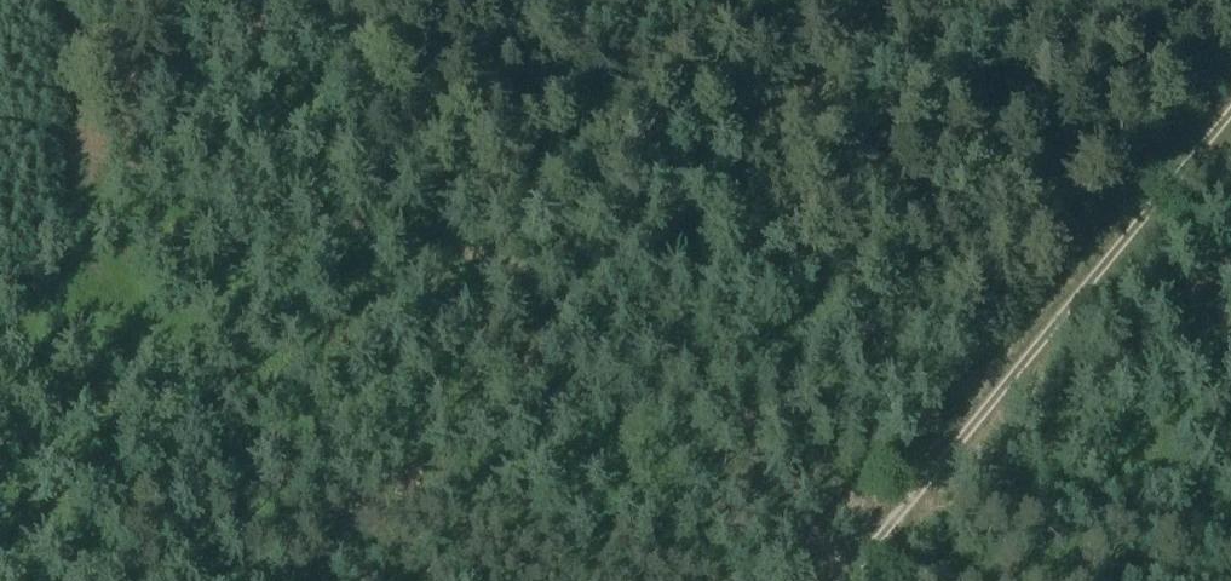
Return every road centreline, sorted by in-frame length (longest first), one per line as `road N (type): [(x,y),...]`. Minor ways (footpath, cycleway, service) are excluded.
road 1 (track): [(1230,120),(849,580)]

